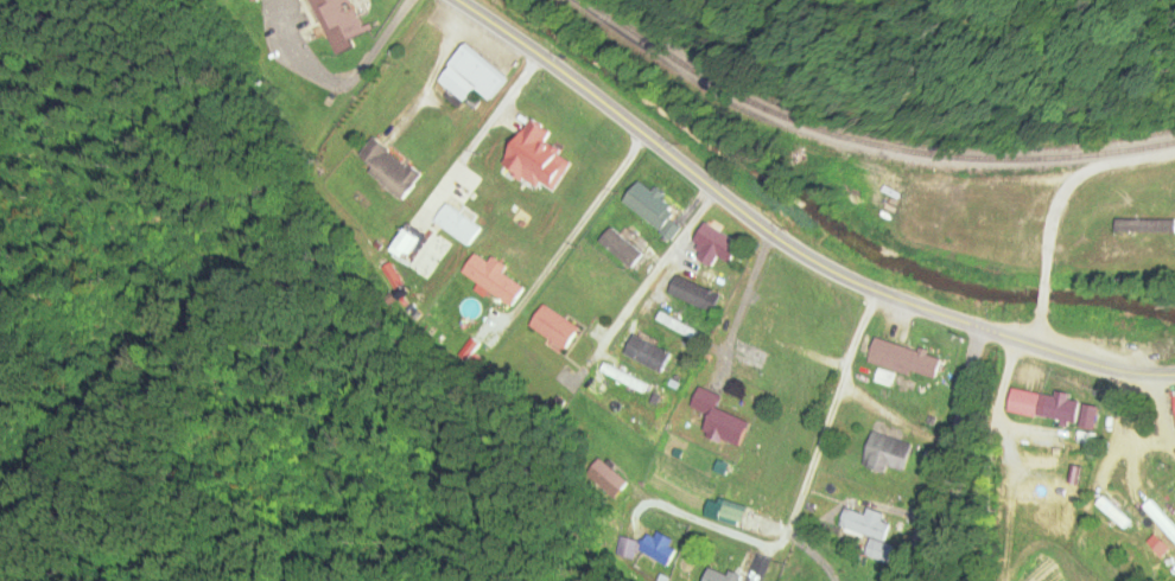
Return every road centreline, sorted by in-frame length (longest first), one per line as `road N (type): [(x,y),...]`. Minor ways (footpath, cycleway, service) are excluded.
road 1 (secondary): [(1174,380),(1036,351),(845,282),(719,206),(439,0)]
road 2 (residential): [(774,548),(849,392),(877,294)]
road 3 (residential): [(900,580),(985,332)]

